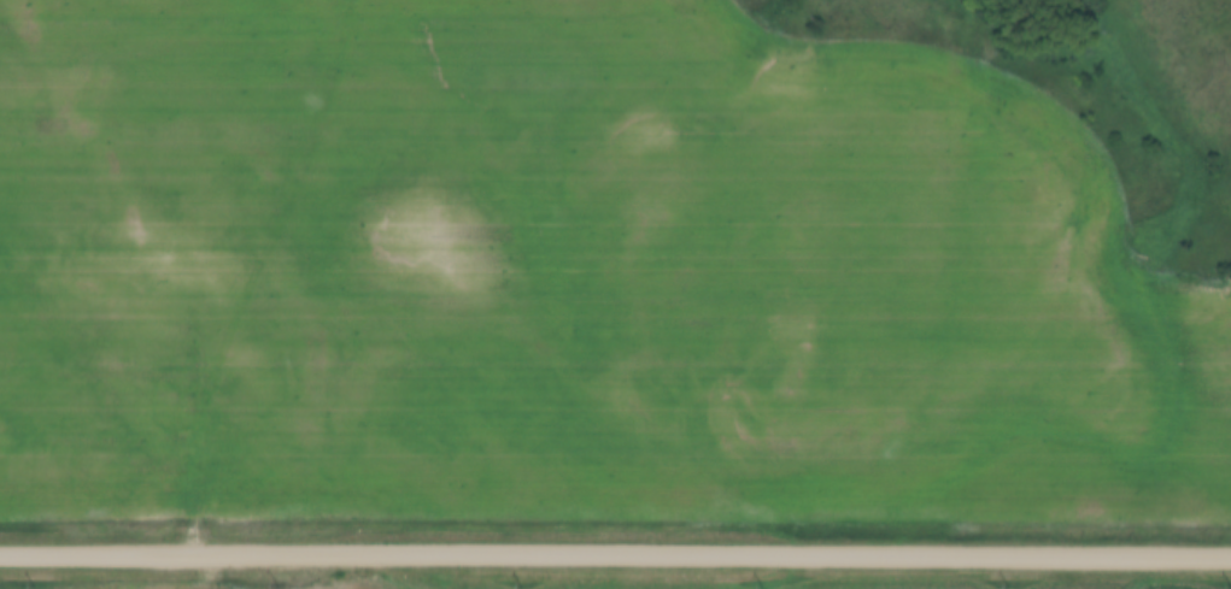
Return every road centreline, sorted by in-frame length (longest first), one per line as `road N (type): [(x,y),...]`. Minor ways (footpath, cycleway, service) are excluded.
road 1 (residential): [(1230,557),(0,552)]

